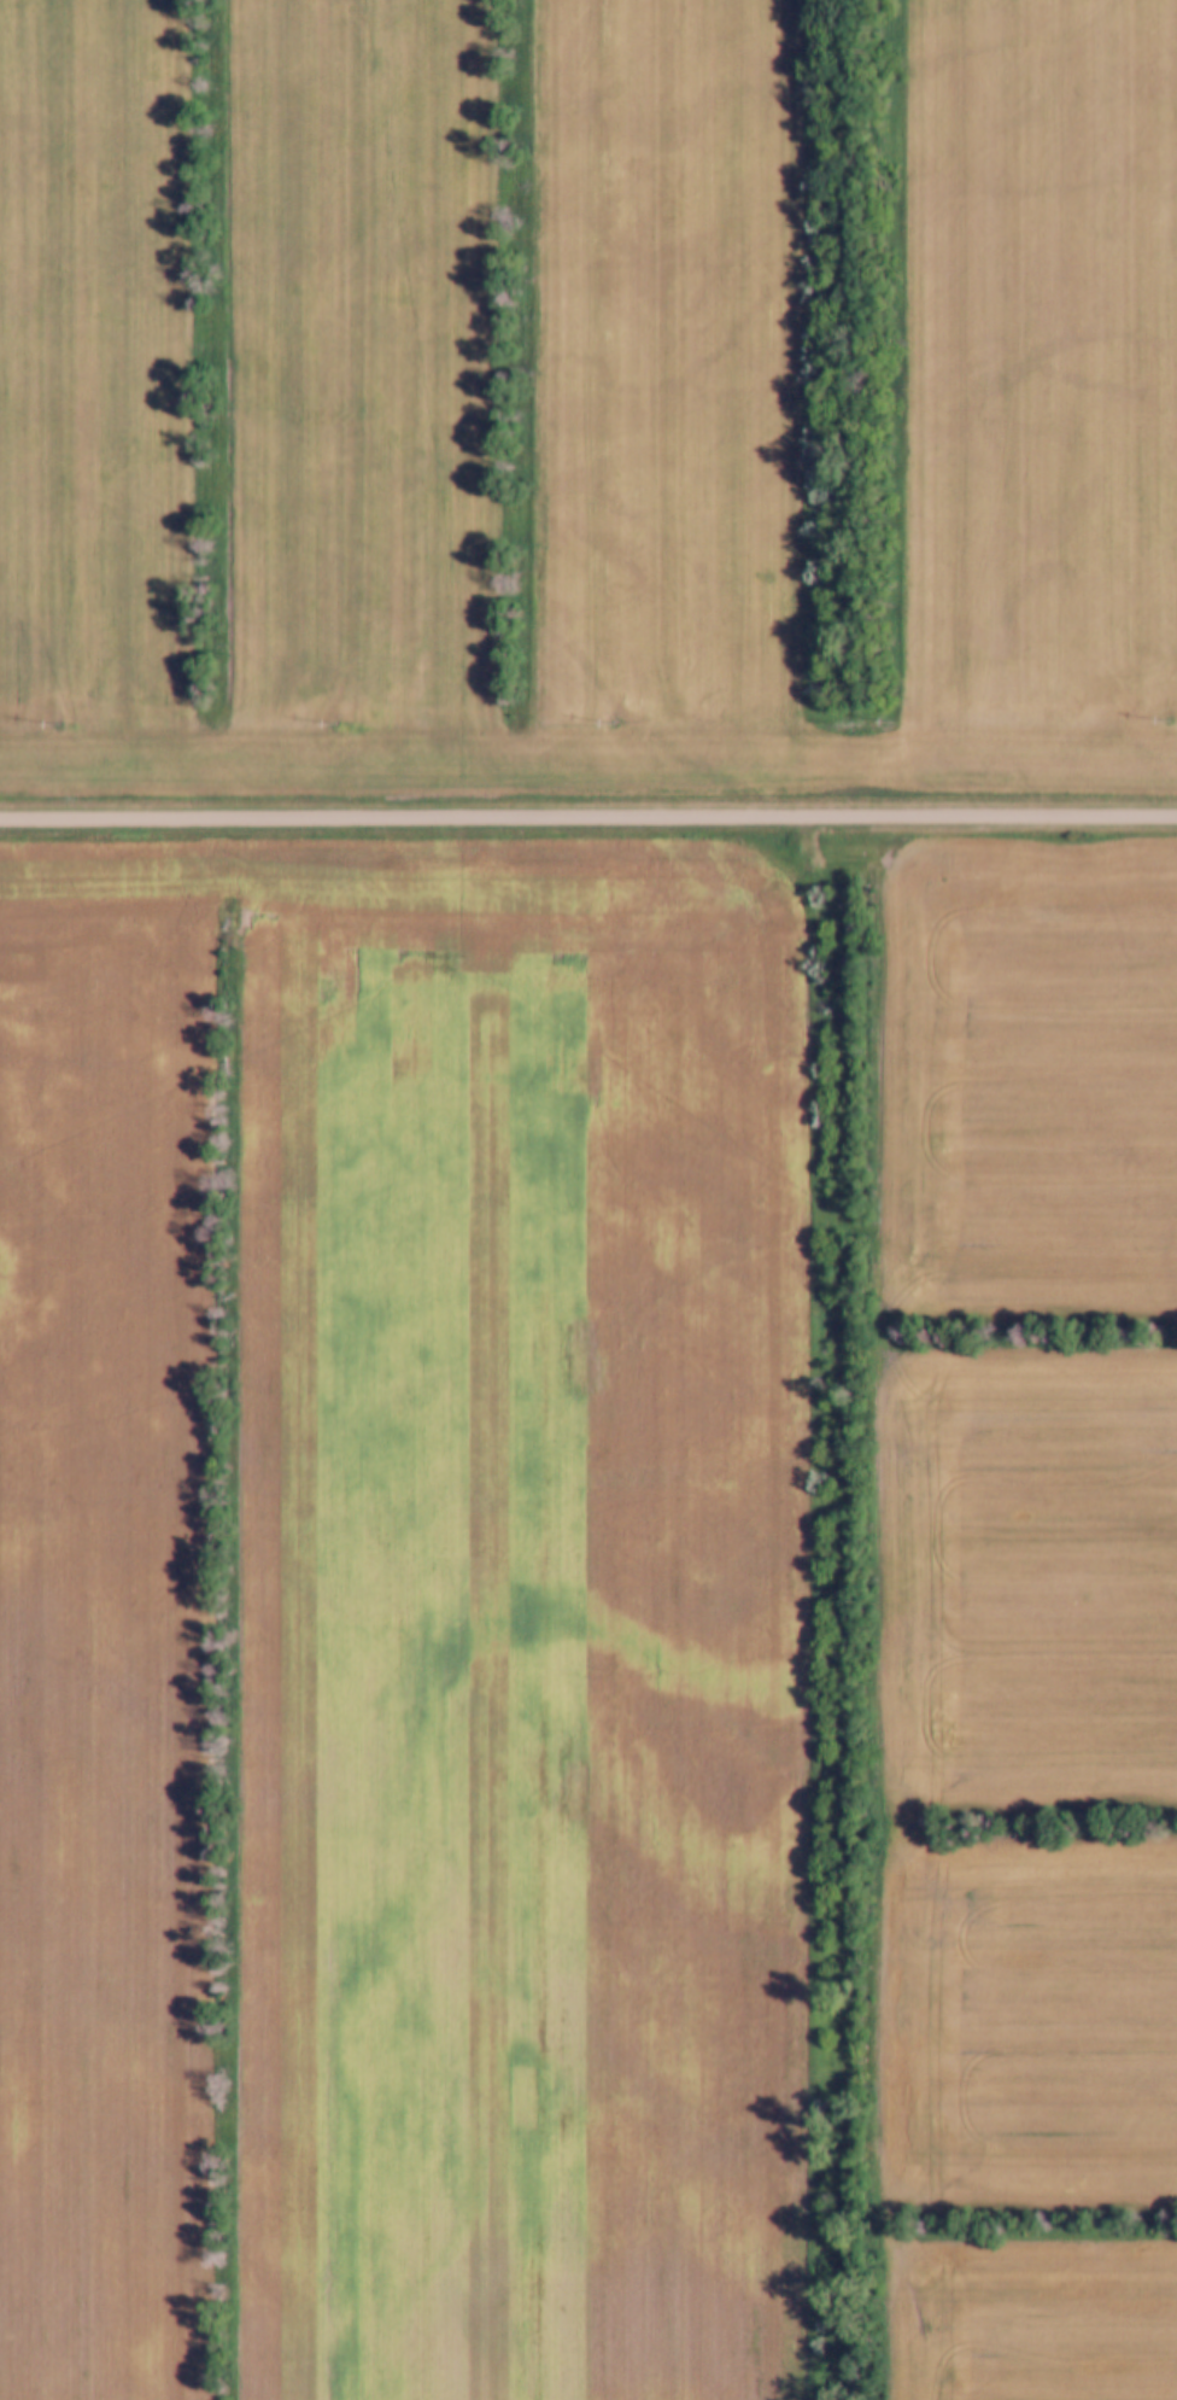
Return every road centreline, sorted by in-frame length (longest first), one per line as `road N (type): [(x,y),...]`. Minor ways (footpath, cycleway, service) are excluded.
road 1 (tertiary): [(0,820),(1176,819)]

